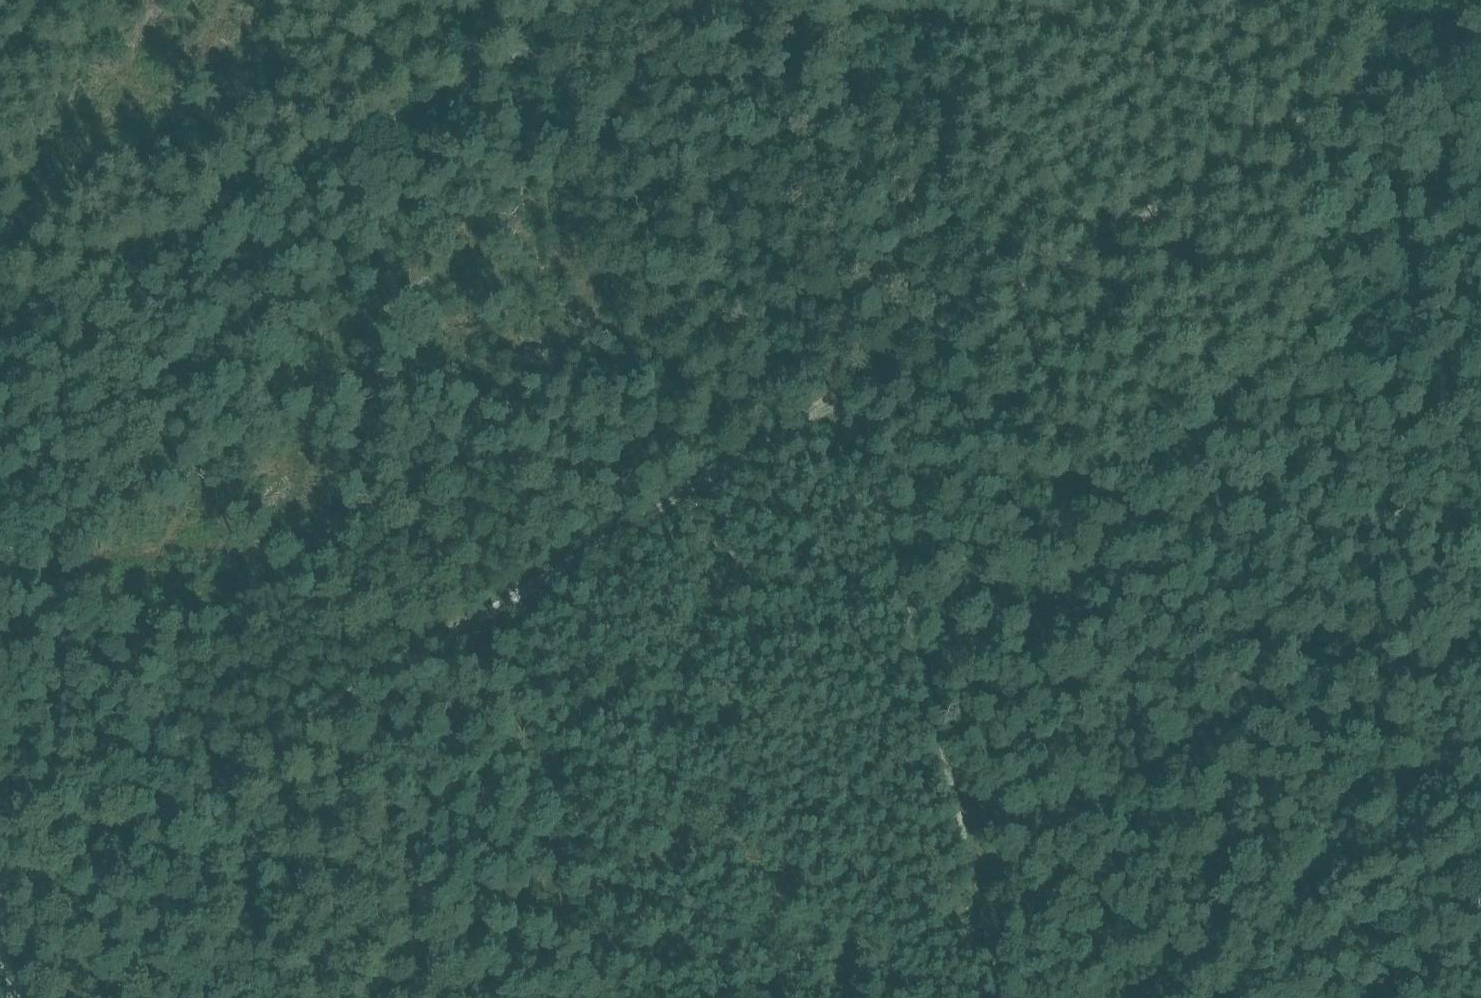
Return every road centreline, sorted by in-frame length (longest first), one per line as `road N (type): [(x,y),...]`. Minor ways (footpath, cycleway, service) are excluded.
road 1 (track): [(1372,997),(1480,931)]

